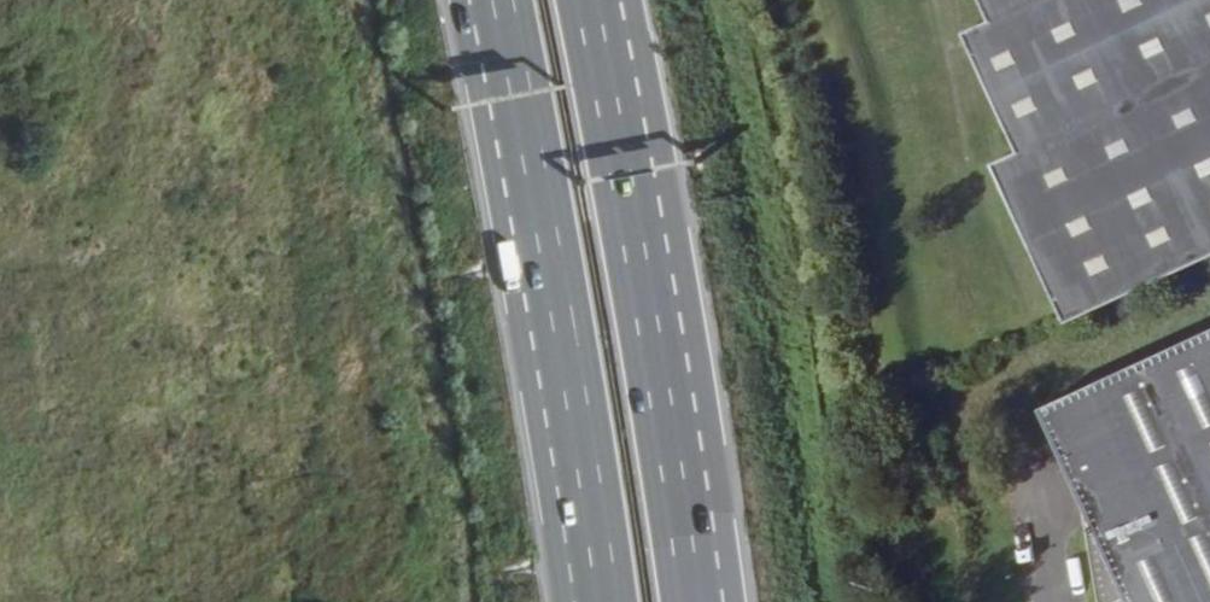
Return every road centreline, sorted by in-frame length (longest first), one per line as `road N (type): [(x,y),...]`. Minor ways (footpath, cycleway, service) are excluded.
road 1 (motorway): [(498,0),(607,601)]
road 2 (motorway): [(692,601),(621,133),(592,0)]

